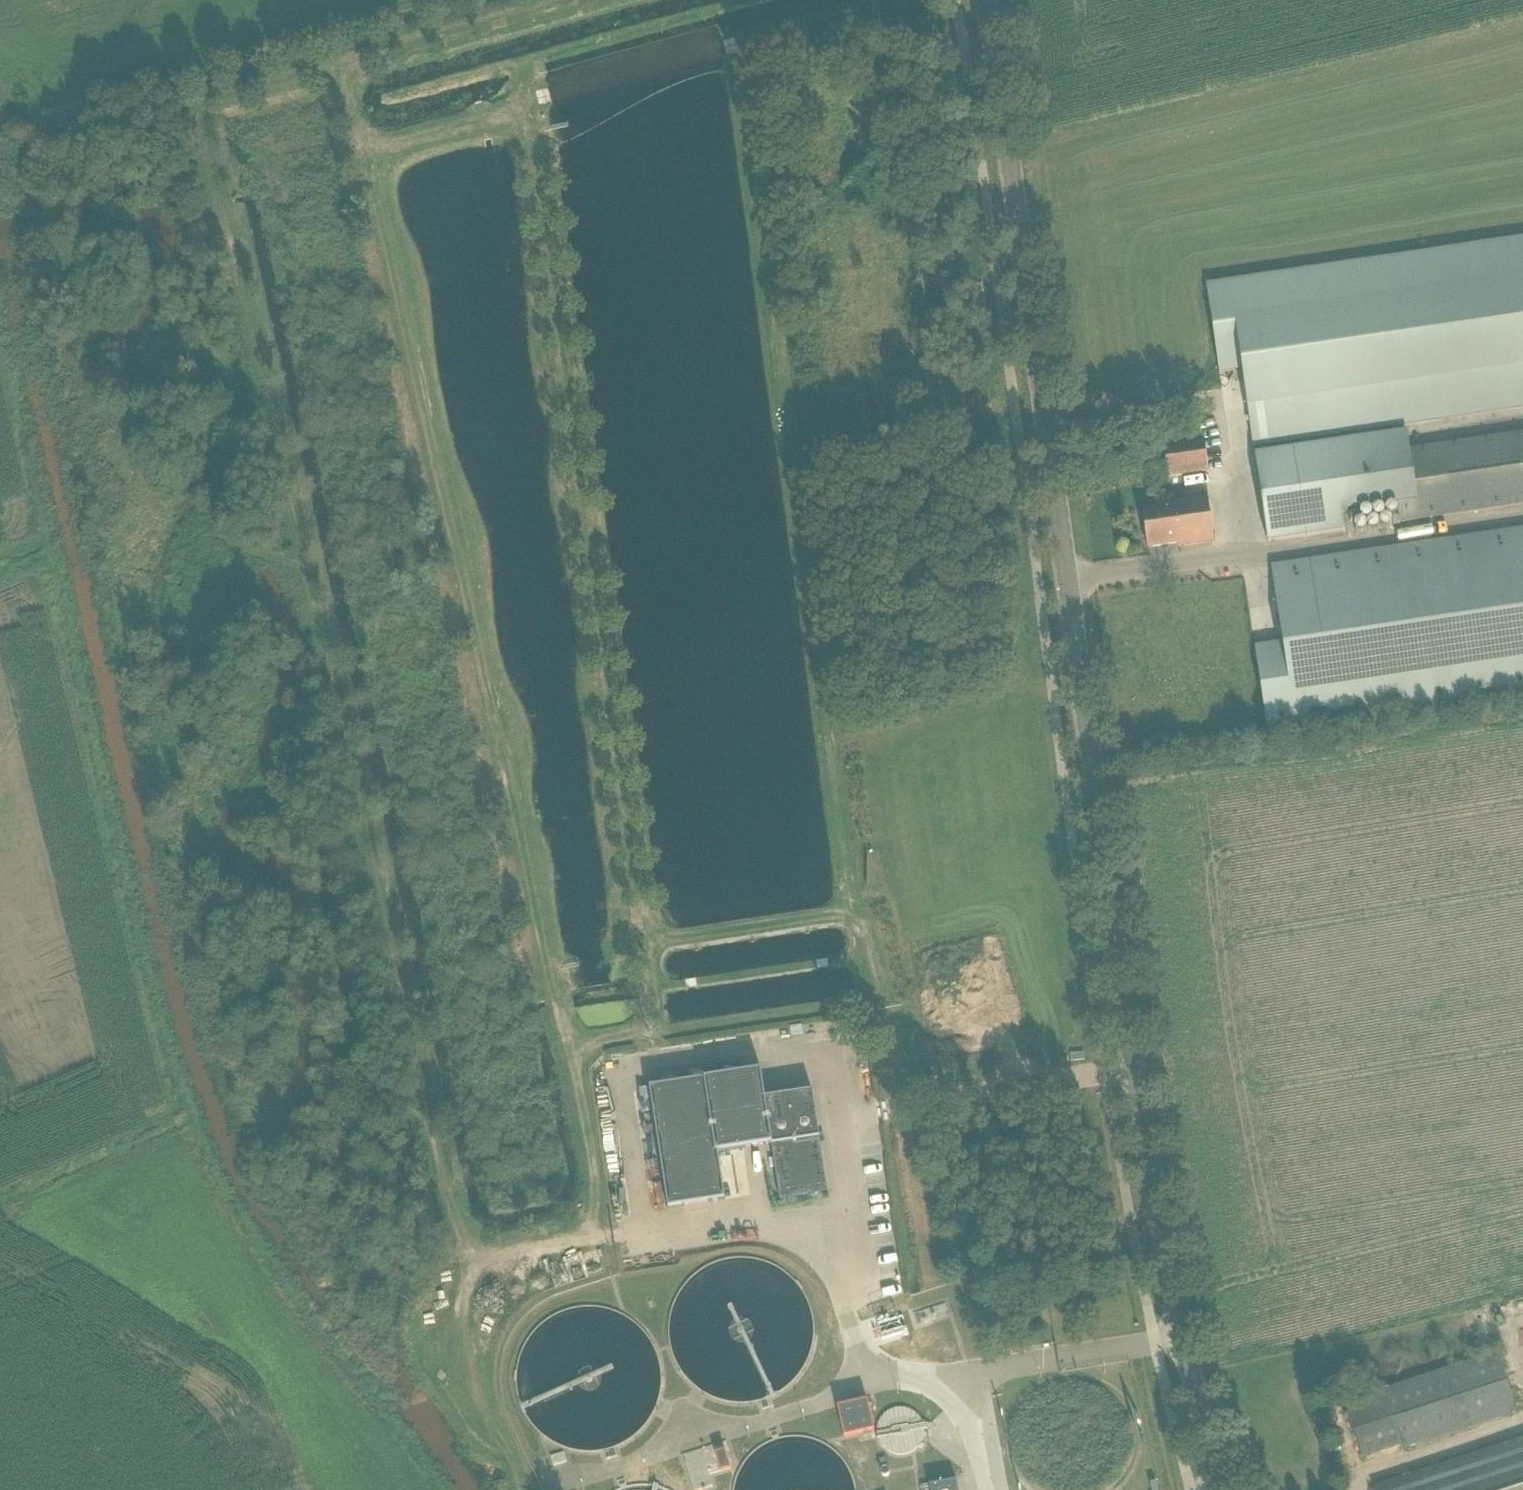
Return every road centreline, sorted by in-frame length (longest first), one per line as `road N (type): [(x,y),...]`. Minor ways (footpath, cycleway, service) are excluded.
road 1 (tertiary): [(1222,1489),(1124,1009),(993,0)]

